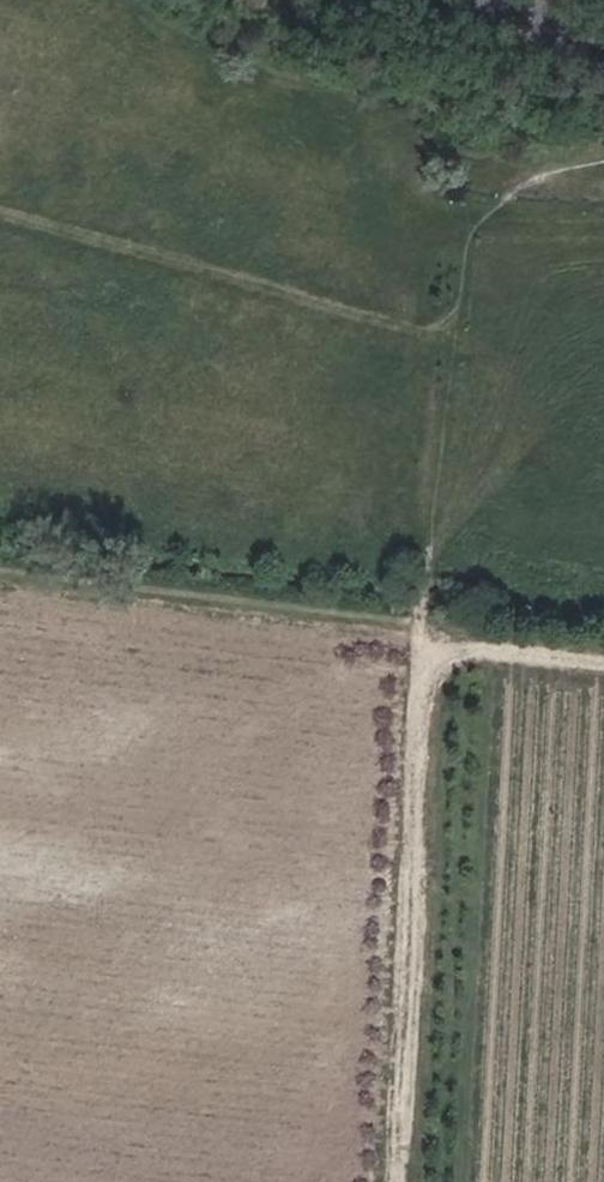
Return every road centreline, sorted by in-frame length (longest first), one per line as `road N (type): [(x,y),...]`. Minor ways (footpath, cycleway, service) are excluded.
road 1 (track): [(408,1181),(434,634),(603,656)]
road 2 (track): [(603,218),(539,223),(478,185),(454,223),(433,568)]
road 3 (track): [(0,577),(434,634),(433,568)]
road 4 (unclassified): [(603,24),(438,0)]

